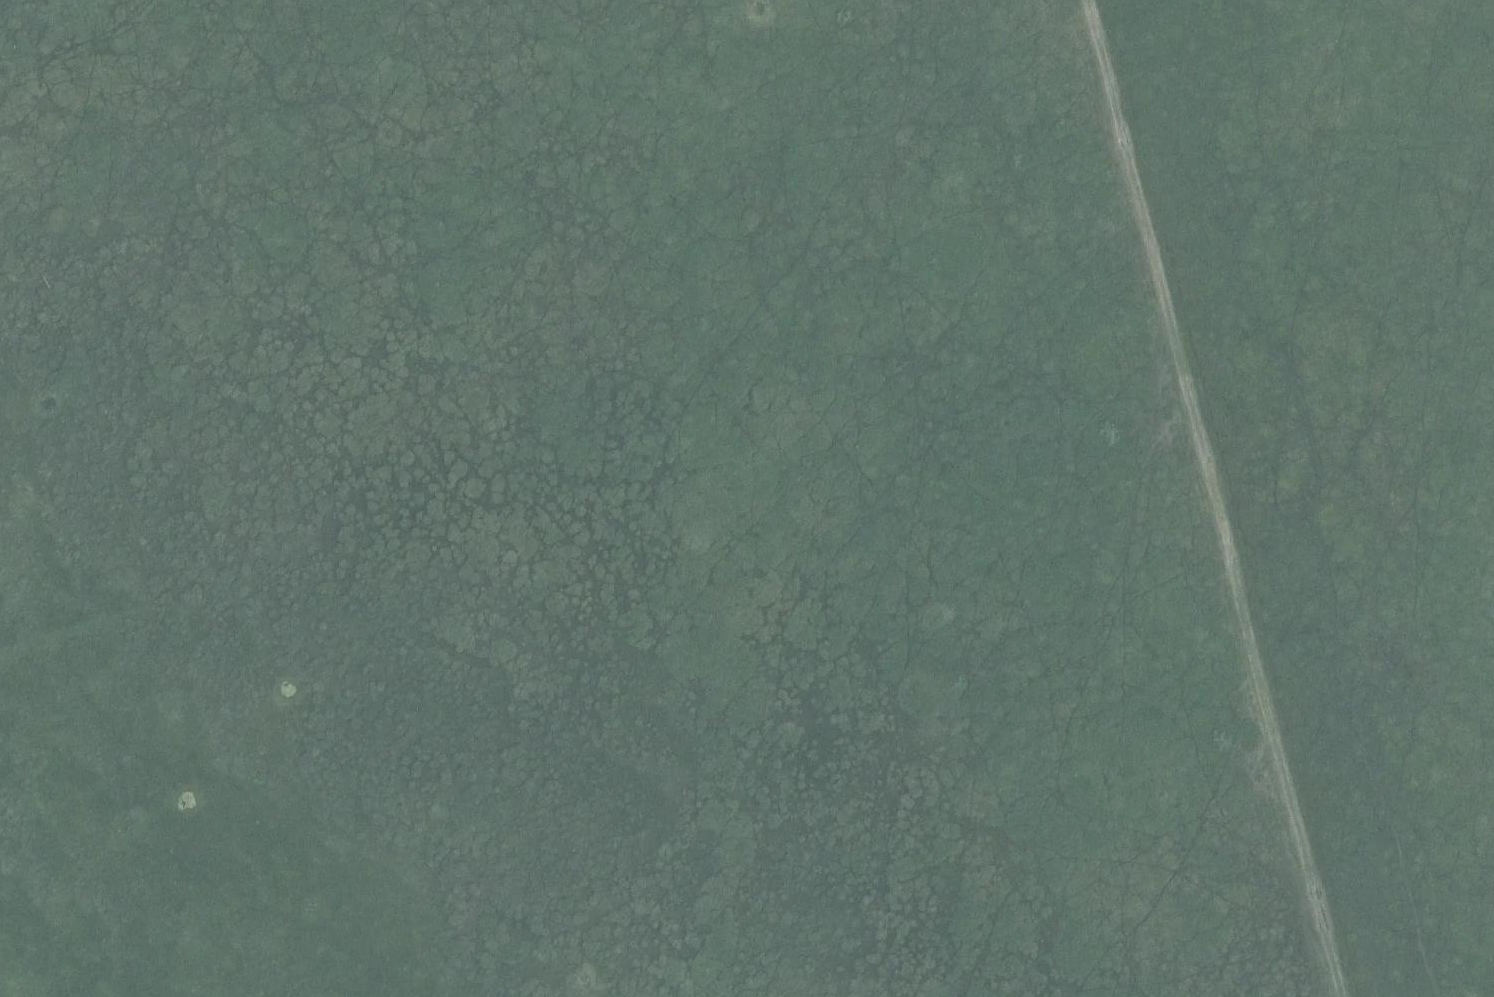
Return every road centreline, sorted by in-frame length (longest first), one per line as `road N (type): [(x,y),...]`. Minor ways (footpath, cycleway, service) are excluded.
road 1 (track): [(1342,996),(1088,0)]

